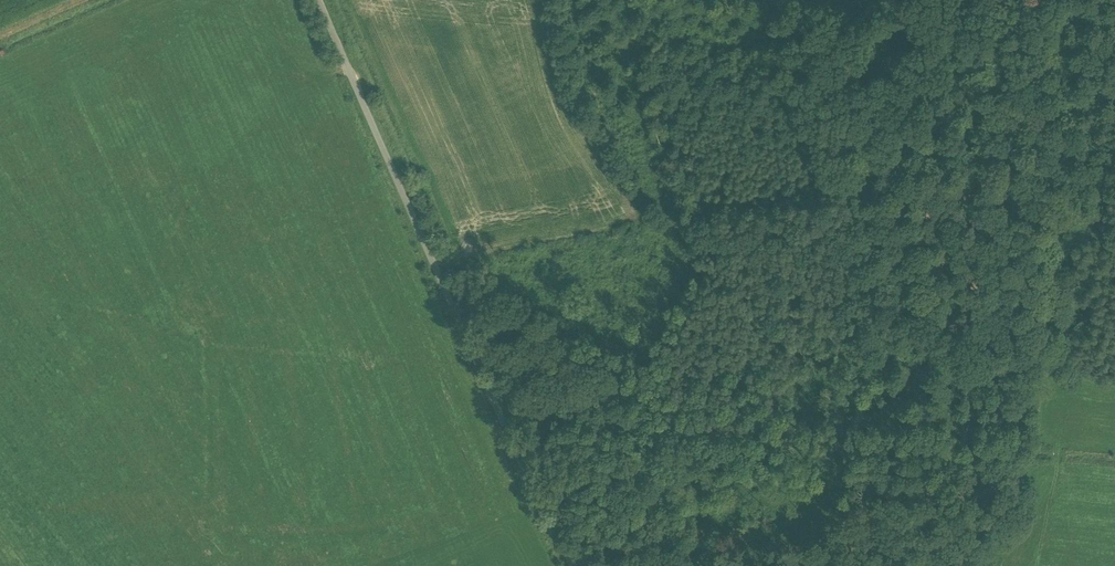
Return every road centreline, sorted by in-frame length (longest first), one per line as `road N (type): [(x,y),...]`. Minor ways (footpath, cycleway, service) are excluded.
road 1 (unclassified): [(320,0),(547,518),(577,565)]

